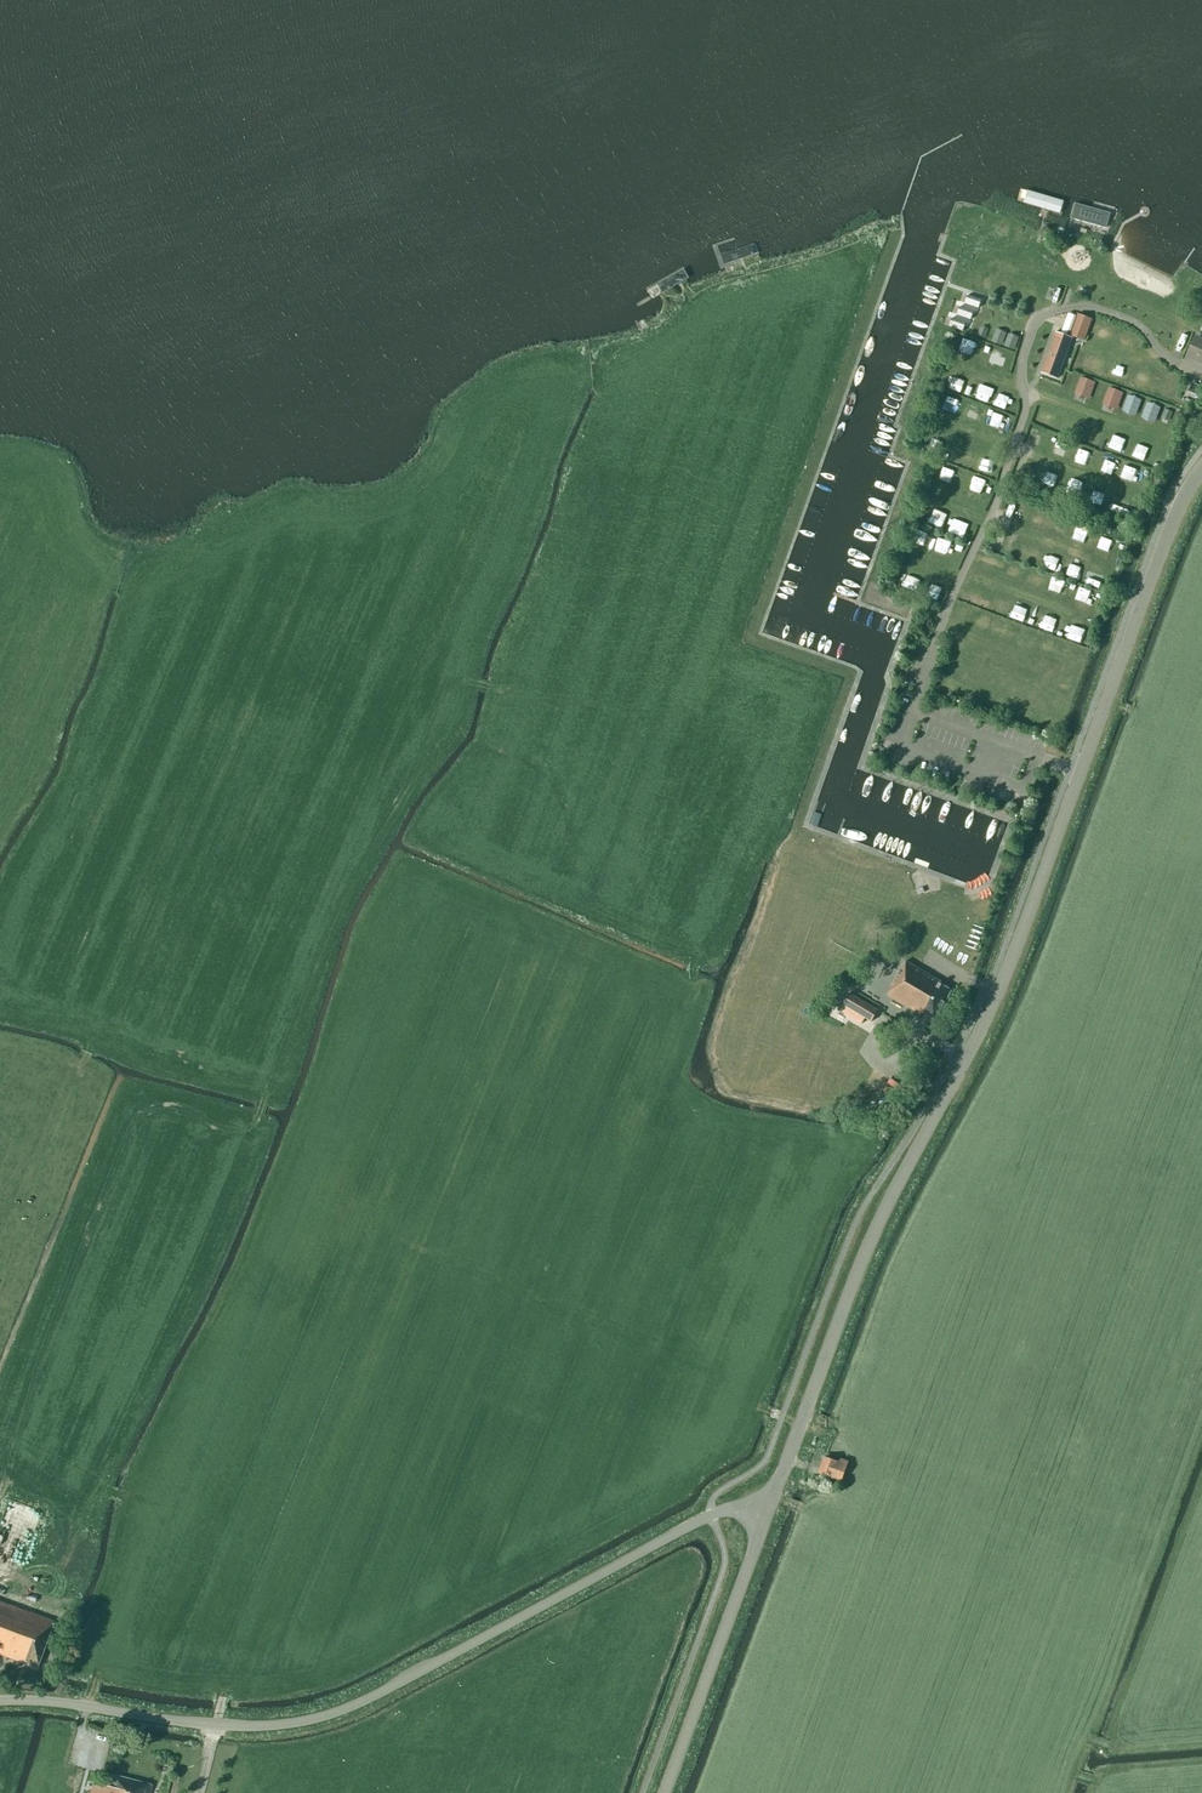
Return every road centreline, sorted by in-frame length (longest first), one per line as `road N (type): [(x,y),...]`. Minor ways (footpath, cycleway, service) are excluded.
road 1 (tertiary): [(769,1507),(875,1229),(1007,979),(1177,508),(1201,470)]
road 2 (unclassified): [(769,1507),(712,1513),(350,1707),(314,1718),(214,1725),(0,1700)]
road 3 (tertiary): [(664,1792),(769,1507)]
road 4 (track): [(1025,390),(1144,431)]
road 5 (track): [(962,572),(1077,615)]

